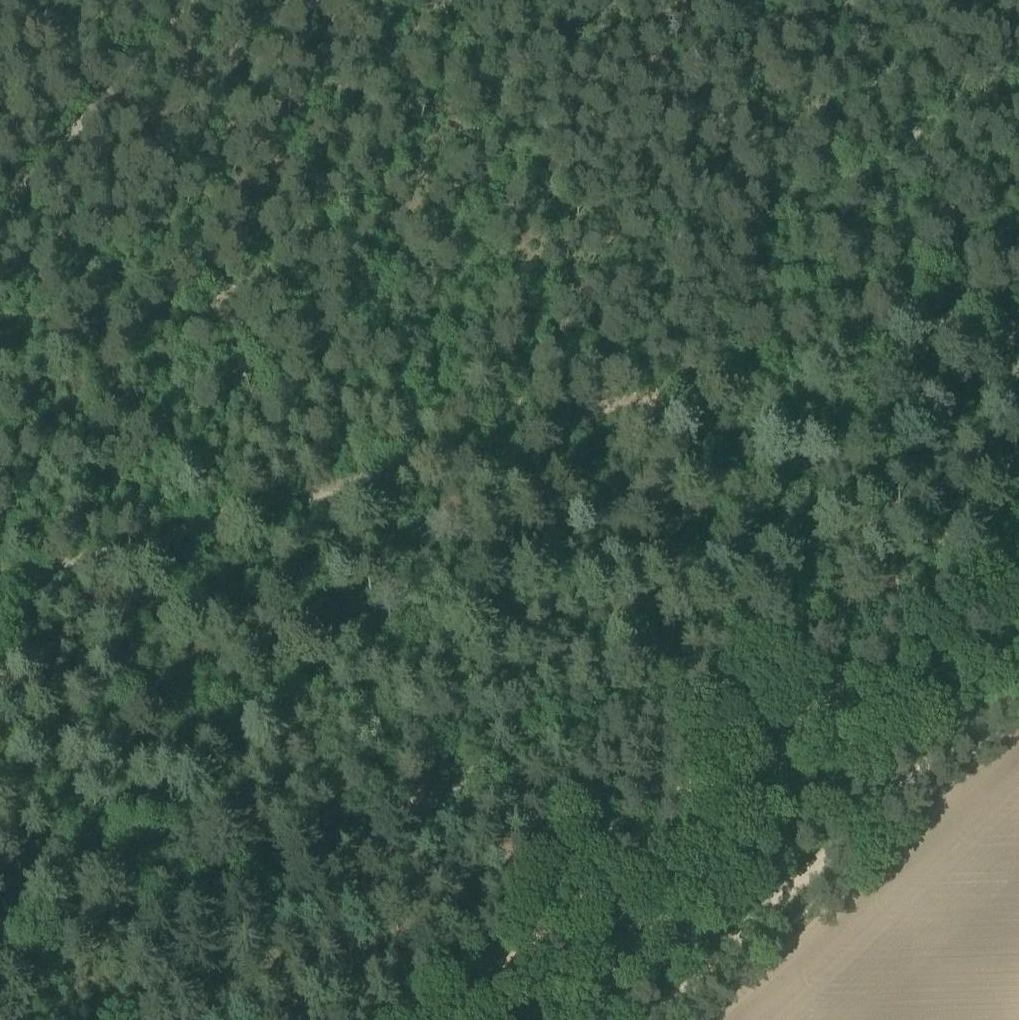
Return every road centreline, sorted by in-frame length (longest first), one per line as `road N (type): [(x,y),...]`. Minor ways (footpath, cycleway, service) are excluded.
road 1 (track): [(1018,547),(0,943)]
road 2 (track): [(967,261),(929,285),(771,322),(685,365),(0,562)]
road 3 (track): [(661,1019),(1018,684)]
road 4 (track): [(855,0),(847,12),(854,60),(927,140),(967,261),(998,300),(1018,363)]
road 5 (track): [(0,207),(204,0)]

